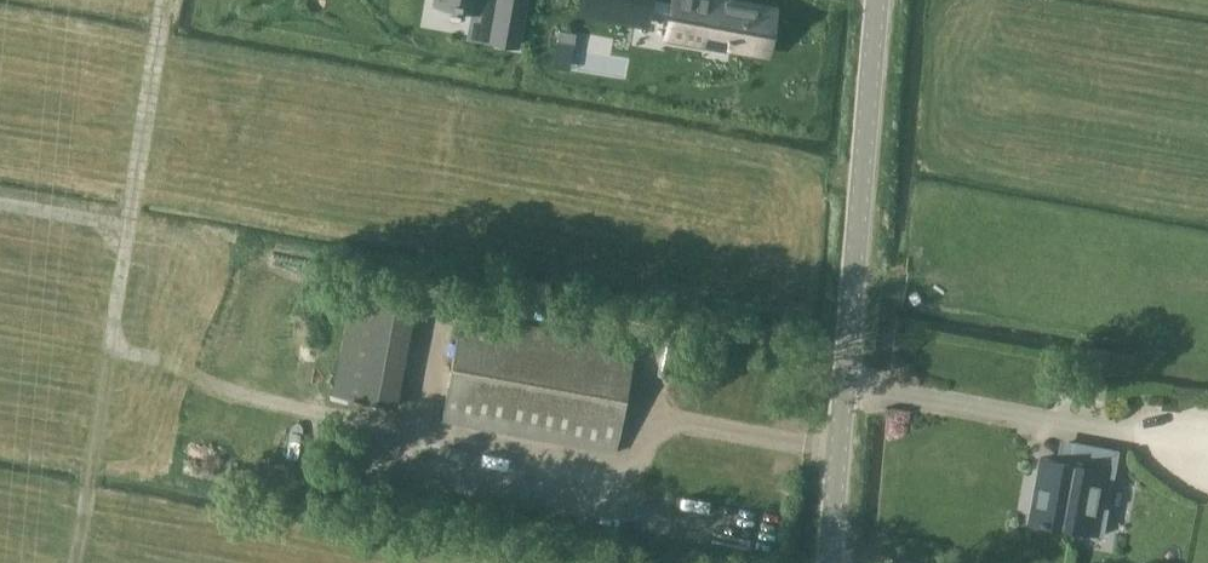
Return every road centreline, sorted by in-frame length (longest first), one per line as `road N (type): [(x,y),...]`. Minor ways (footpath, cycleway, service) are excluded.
road 1 (unclassified): [(827,562),(877,0)]
road 2 (track): [(120,354),(113,337),(131,231),(0,208)]
road 3 (track): [(131,231),(169,5)]
road 4 (track): [(113,337),(76,562)]

